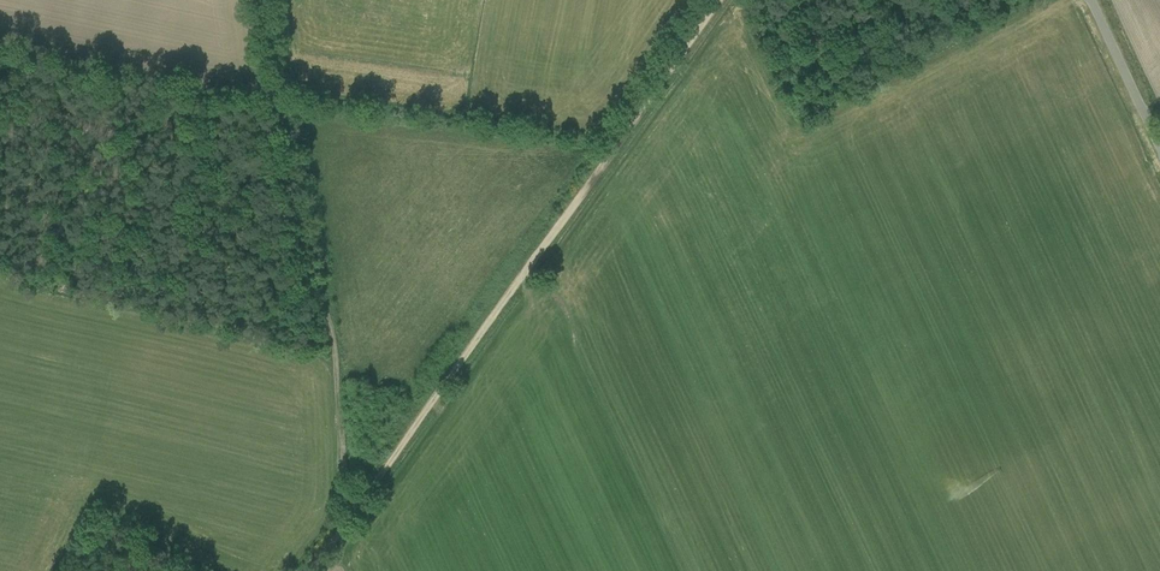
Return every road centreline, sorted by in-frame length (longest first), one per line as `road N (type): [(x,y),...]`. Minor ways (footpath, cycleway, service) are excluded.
road 1 (track): [(355,508),(719,0)]
road 2 (track): [(262,0),(310,273),(333,351),(355,508)]
road 3 (unclassified): [(1159,148),(1090,0)]

